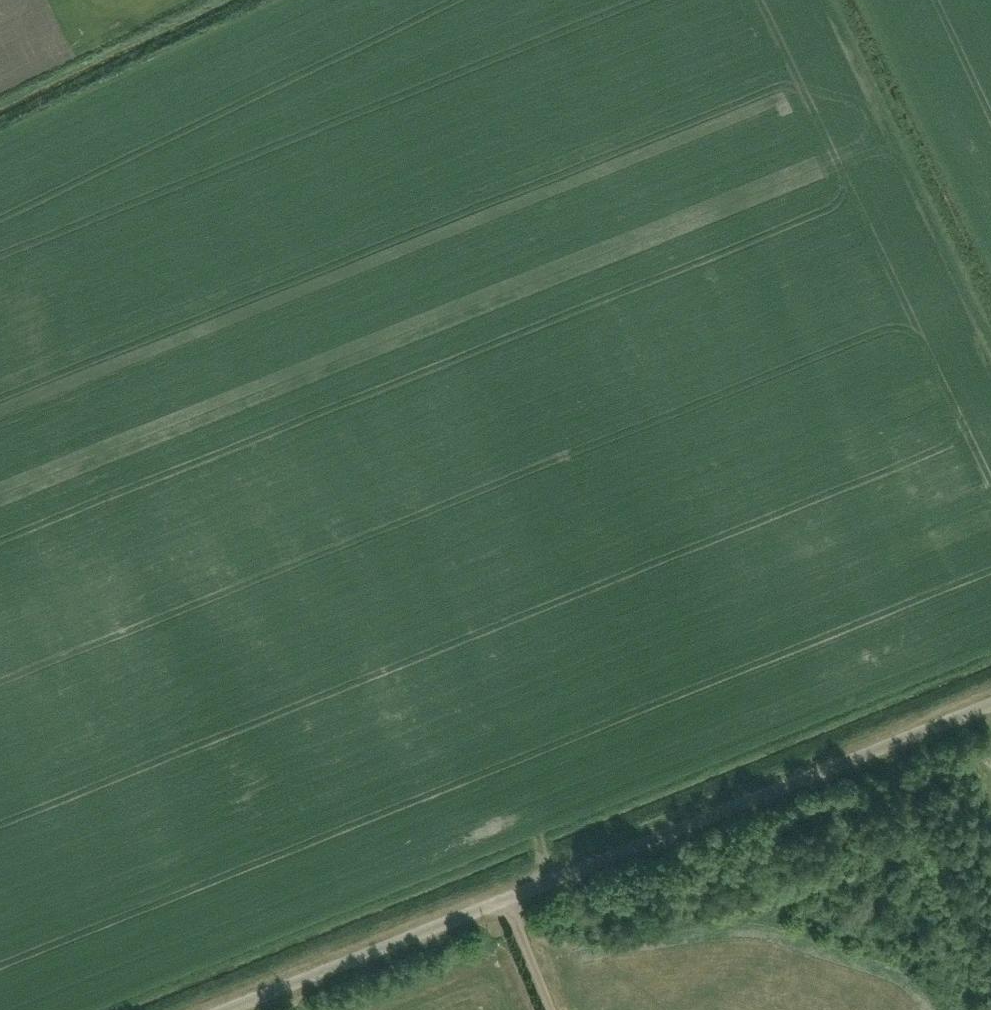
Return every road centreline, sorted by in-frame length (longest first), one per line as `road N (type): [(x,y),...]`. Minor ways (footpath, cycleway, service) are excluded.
road 1 (residential): [(990,697),(210,1009)]
road 2 (track): [(499,894),(543,1009)]

